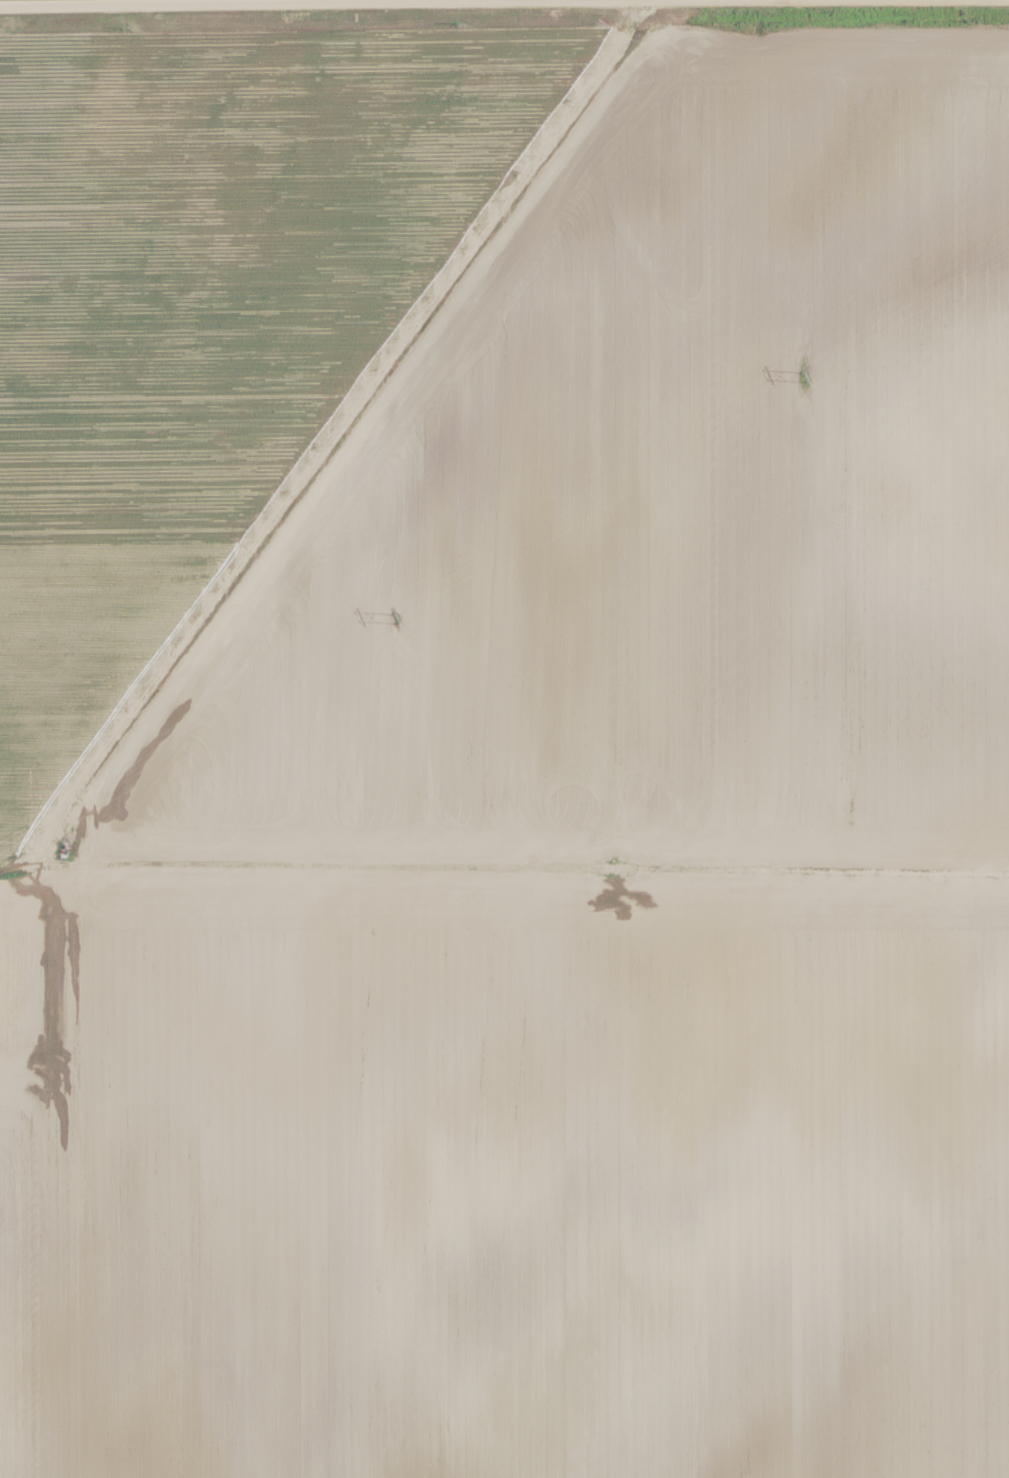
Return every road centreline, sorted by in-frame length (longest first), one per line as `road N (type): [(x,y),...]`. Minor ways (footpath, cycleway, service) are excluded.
road 1 (residential): [(0,6),(415,0)]

